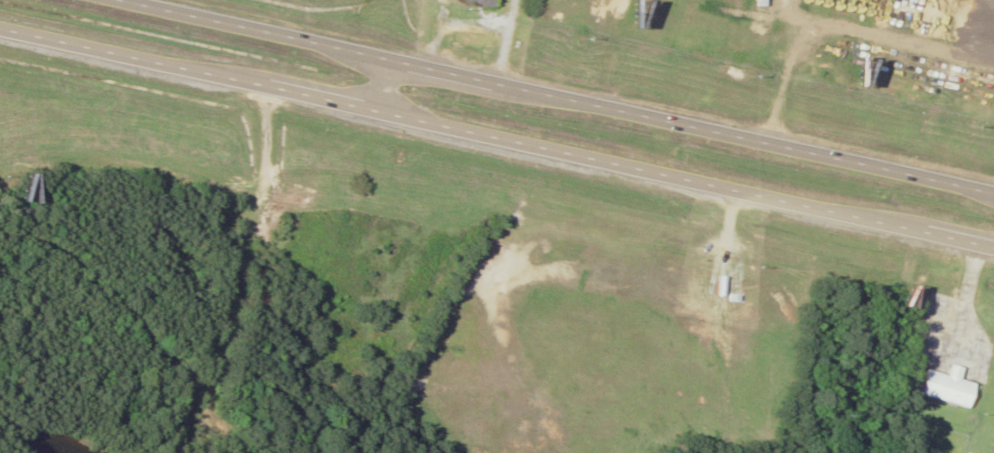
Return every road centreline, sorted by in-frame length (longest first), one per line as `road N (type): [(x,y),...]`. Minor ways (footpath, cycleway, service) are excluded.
road 1 (primary): [(0,27),(993,248)]
road 2 (primary): [(993,194),(138,0)]
road 3 (residential): [(277,86),(212,347),(199,452)]

